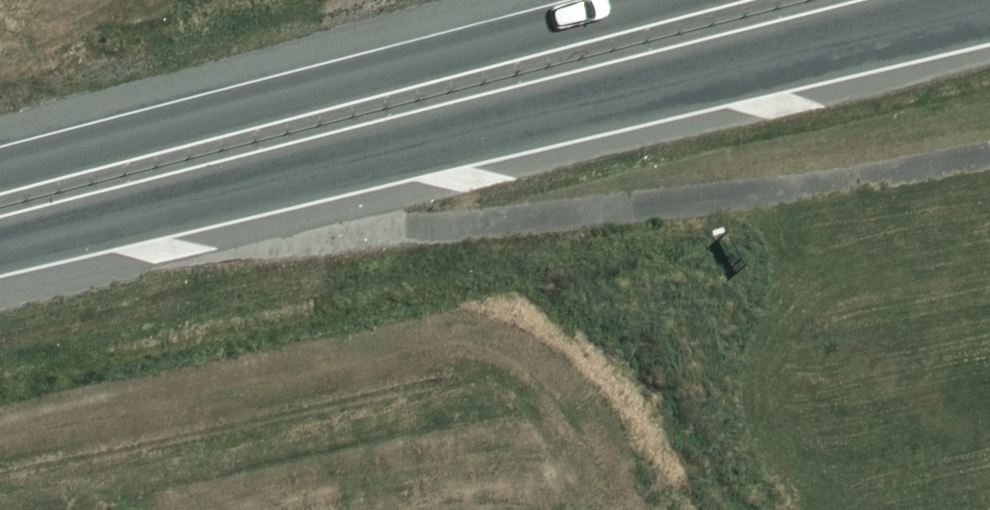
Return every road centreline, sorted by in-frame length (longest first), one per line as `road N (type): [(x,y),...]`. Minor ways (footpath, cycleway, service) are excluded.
road 1 (trunk): [(989,1),(0,244)]
road 2 (trunk): [(0,175),(654,0)]

